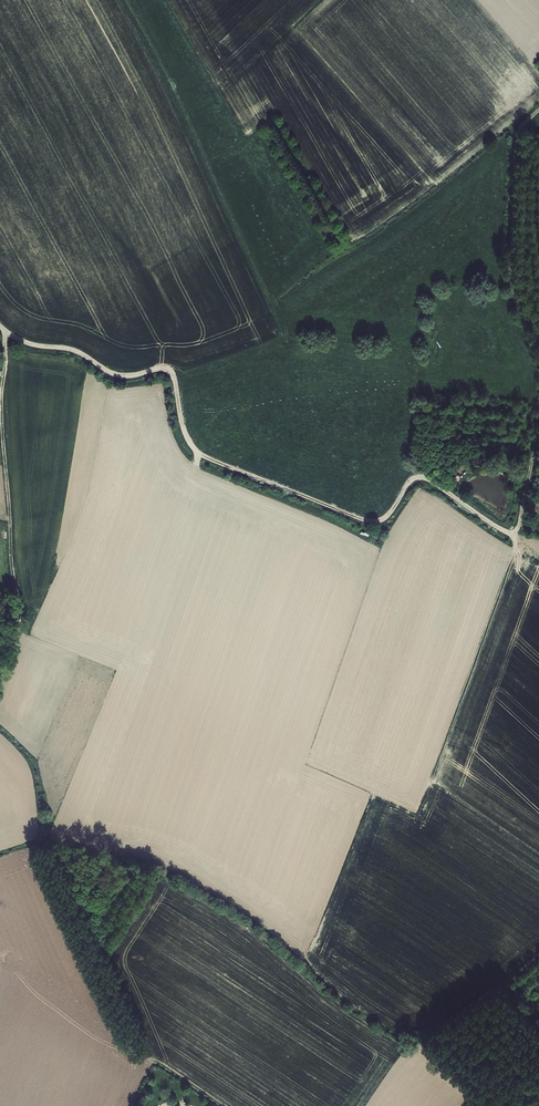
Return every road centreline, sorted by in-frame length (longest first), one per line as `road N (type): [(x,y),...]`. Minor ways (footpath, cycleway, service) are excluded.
road 1 (track): [(2,327),(17,591)]
road 2 (track): [(538,111),(515,139),(513,271),(538,343)]

